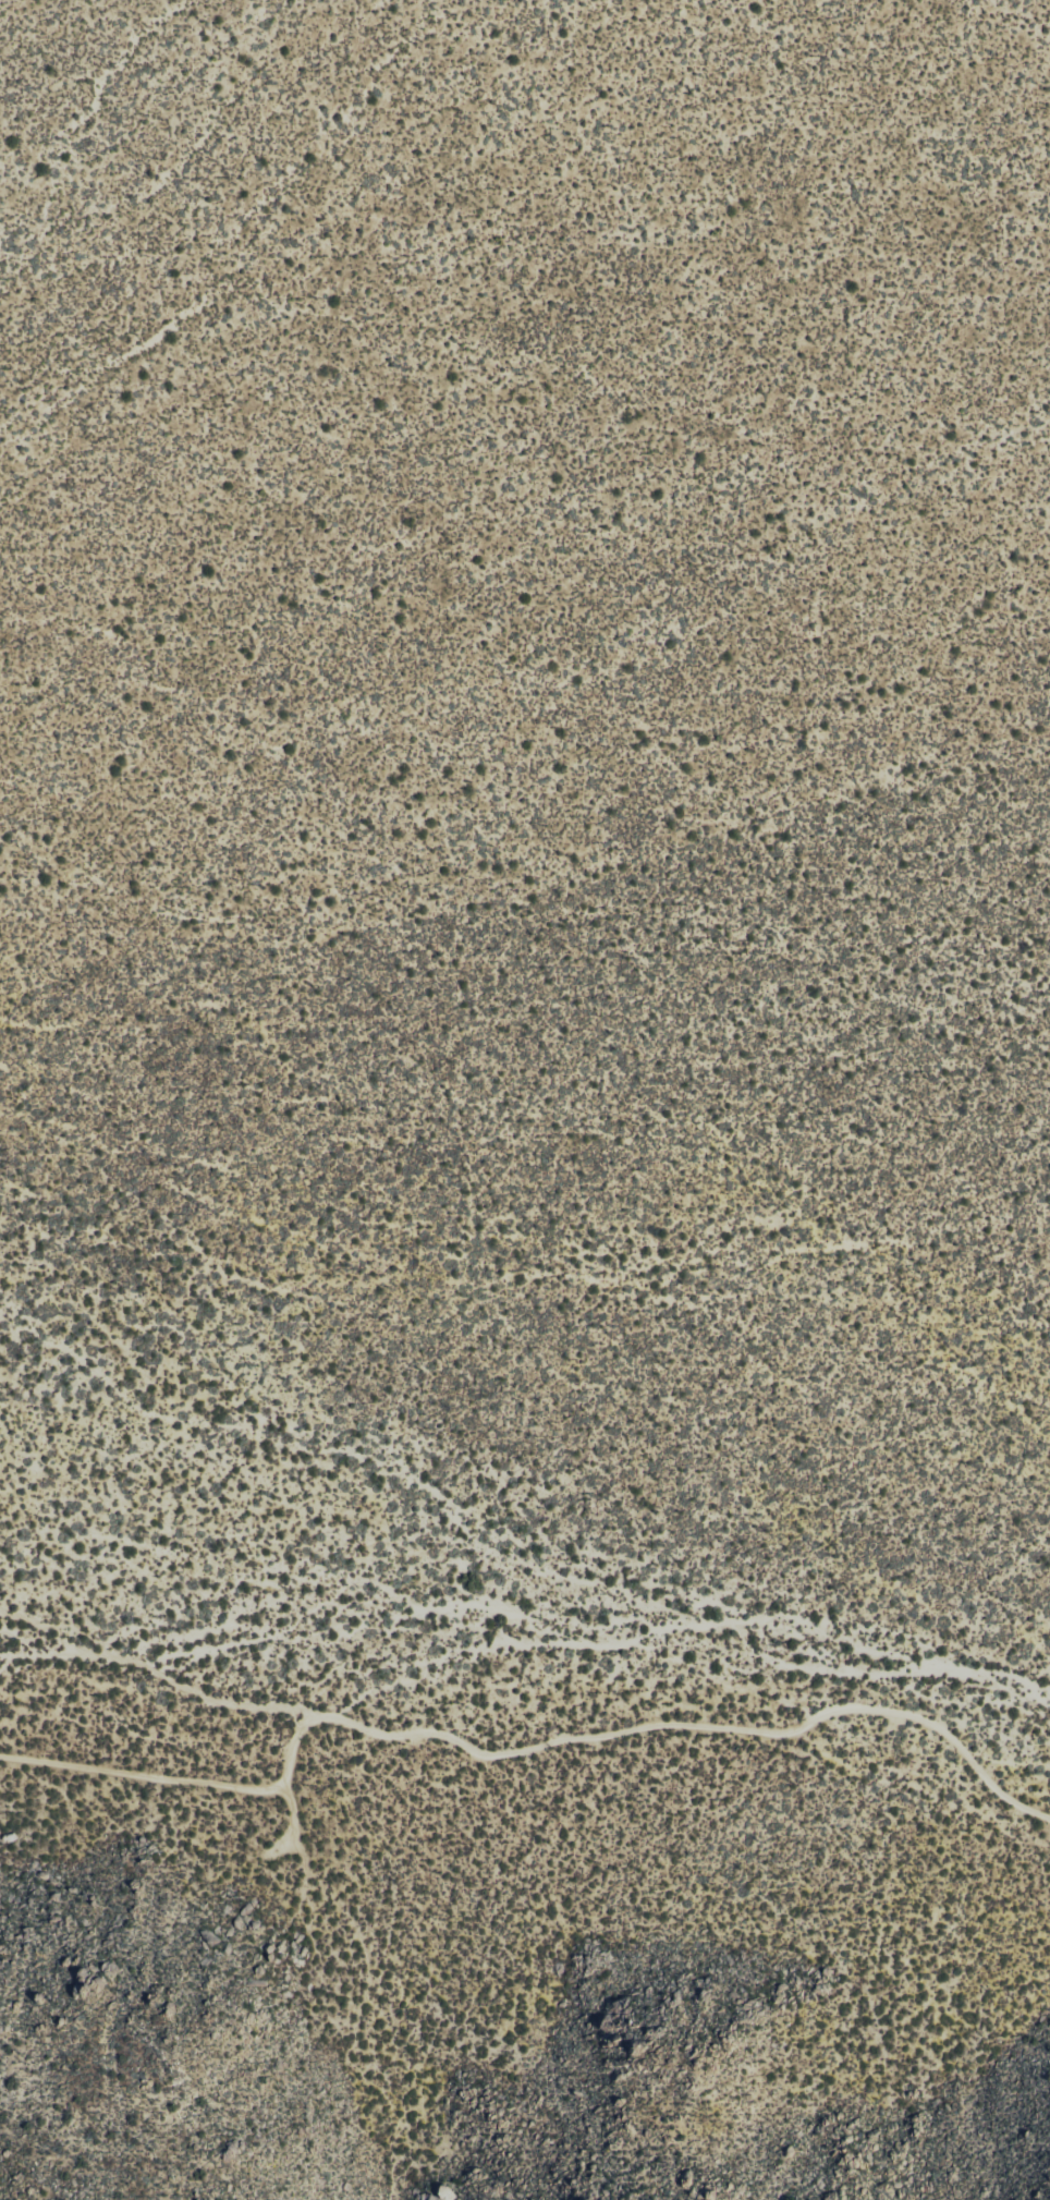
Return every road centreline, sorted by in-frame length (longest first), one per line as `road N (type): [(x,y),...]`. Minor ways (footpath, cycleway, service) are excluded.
road 1 (track): [(1049,1819),(1004,1798),(945,1736),(909,1715),(856,1705),(781,1733),(659,1724),(479,1753),(441,1734),(382,1734),(333,1717),(294,1734),(279,1785),(252,1787),(0,1756)]

